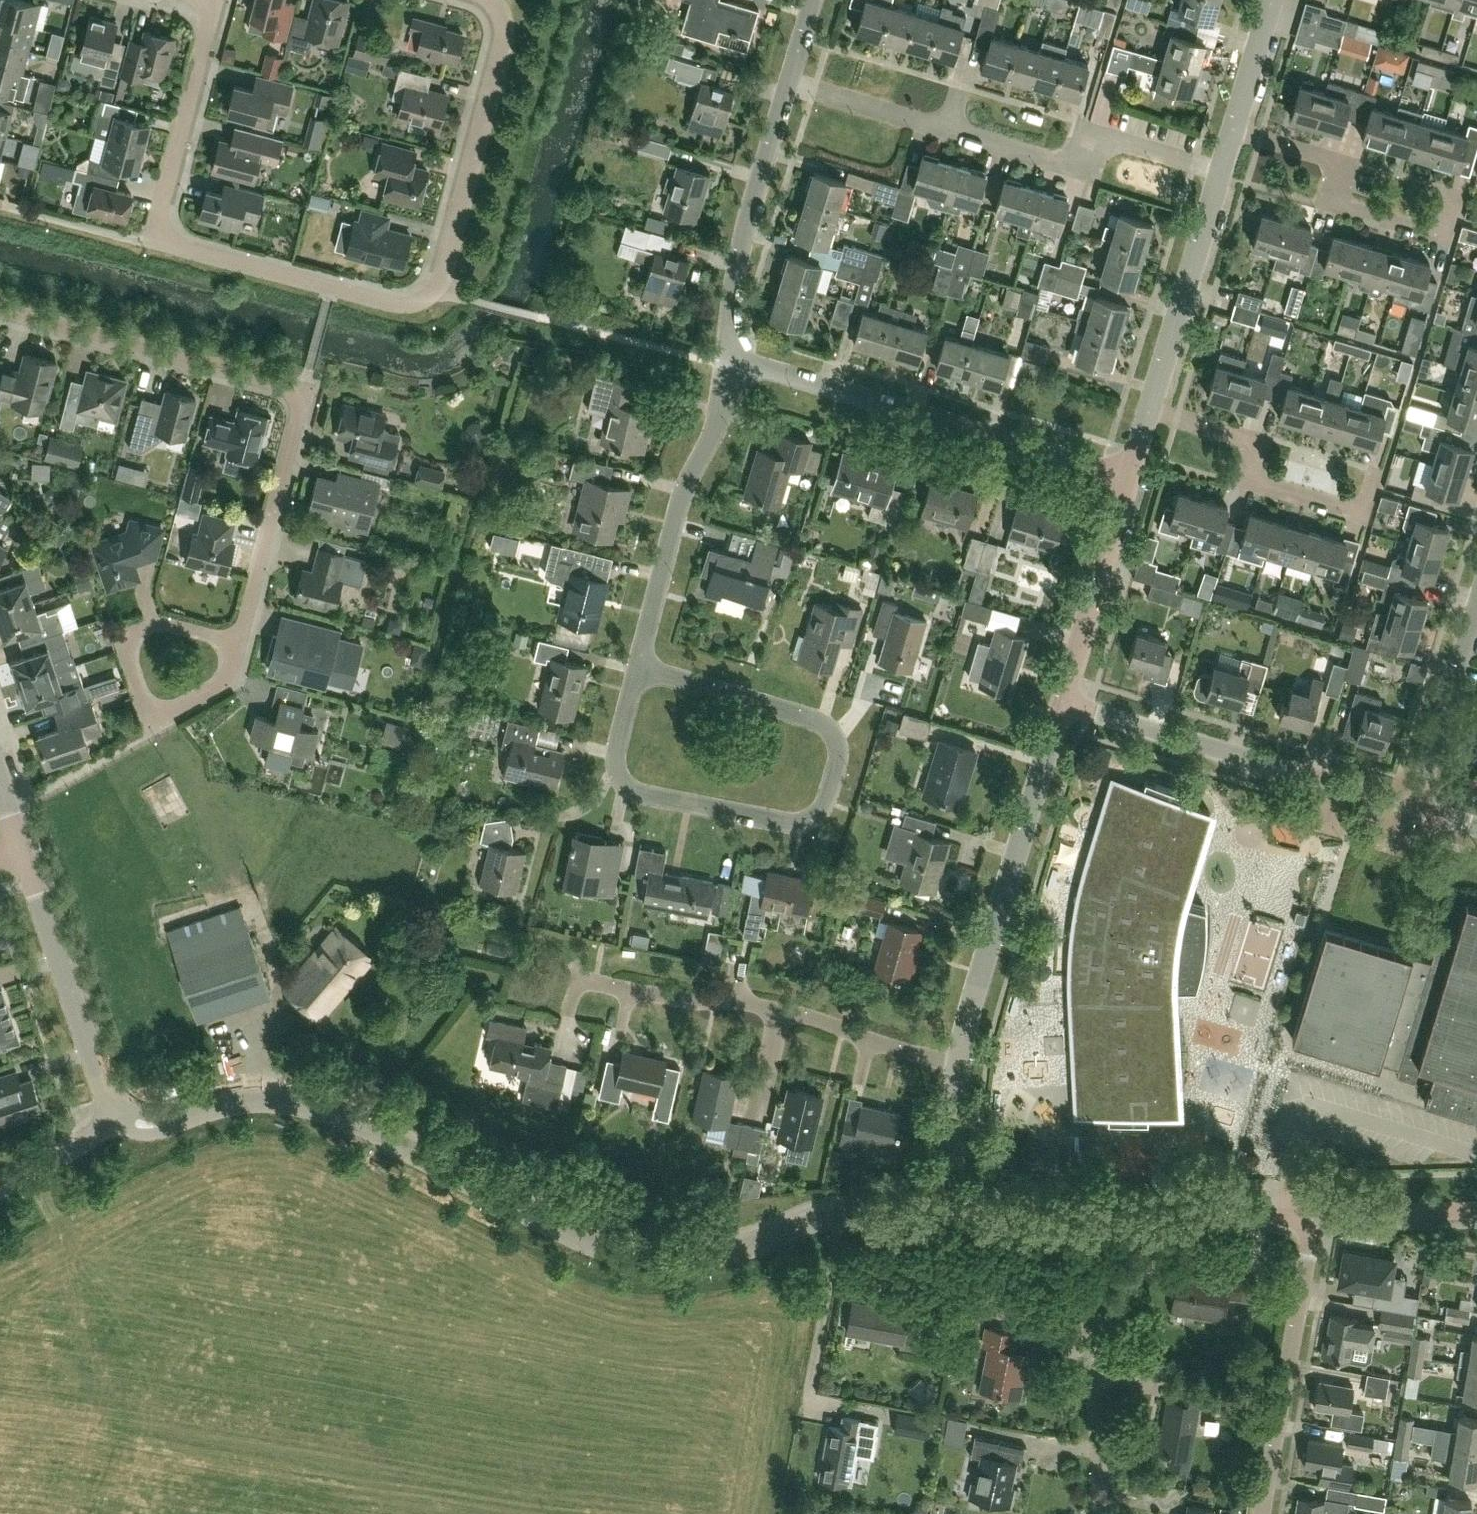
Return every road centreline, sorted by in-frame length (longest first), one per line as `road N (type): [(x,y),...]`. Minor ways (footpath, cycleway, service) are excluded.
road 1 (unclassified): [(840,1225),(693,1259),(635,1258),(537,1219),(318,1110),(259,1102),(161,1129),(121,1124)]
road 2 (residential): [(239,641),(304,392),(0,314)]
road 3 (residential): [(643,671),(828,725),(840,743),(825,806),(794,829),(649,798),(621,777),(621,748)]
road 4 (residential): [(429,302),(404,306),(161,238),(210,8)]
road 5 (residential): [(1224,170),(1091,135),(1083,170),(788,89)]
road 6 (residential): [(960,1068),(785,1013),(580,981),(568,1038)]
road 7 (residential): [(1133,469),(739,365)]
road 8 (residential): [(960,1068),(977,979),(1061,704)]
road 9 (residential): [(1419,811),(1061,704)]
road 10 (residential): [(643,671),(687,487),(739,365)]
road 11 (residential): [(429,302),(442,283),(503,40),(502,19),(487,0)]
road 12 (residential): [(1456,195),(1444,237),(1338,206),(1349,165),(1235,134)]
road 13 (residential): [(1267,1513),(1325,1205)]
road 14 (residential): [(1372,475),(1362,514),(1249,482),(1259,445),(1149,416)]
road 15 (residential): [(1107,1513),(1094,1215)]
road 16 (unclassified): [(121,1124),(23,848)]
road 17 (residential): [(739,365),(733,281),(788,89)]
road 18 (residential): [(1149,416),(1224,170)]
road 19 (residential): [(840,1225),(807,1398),(881,1411)]
road 20 (residential): [(1061,704),(1133,469)]
road 21 (unclassified): [(1325,1205),(1094,1215)]
road 22 (residential): [(1419,811),(1476,610)]
road 23 (residential): [(163,720),(130,640),(151,625),(239,641)]
road 24 (unclassified): [(1476,1203),(1325,1205)]
road 25 (residential): [(956,1218),(960,1068)]
road 26 (unclassified): [(0,1195),(121,1124)]
road 27 (residential): [(1235,134),(1276,0)]
road 28 (unclassified): [(1094,1215),(956,1218)]

